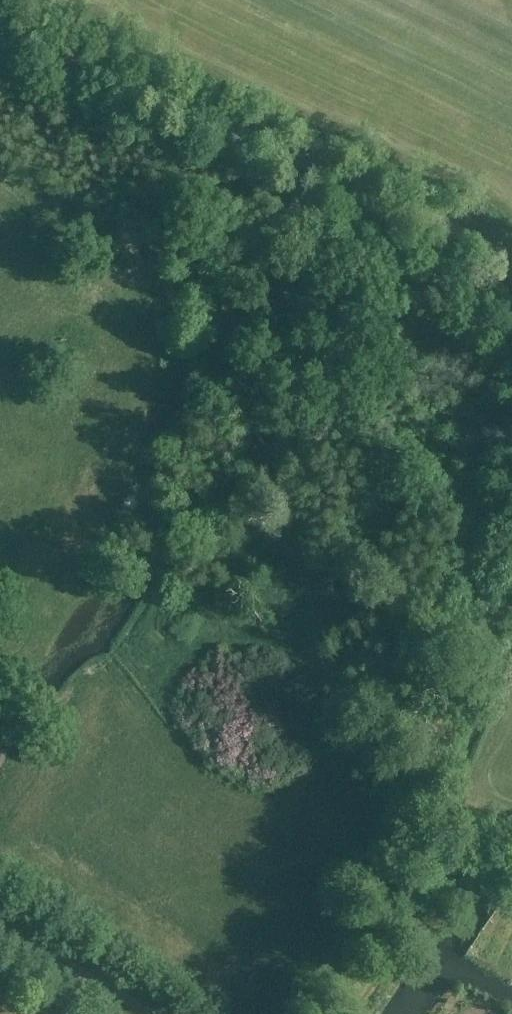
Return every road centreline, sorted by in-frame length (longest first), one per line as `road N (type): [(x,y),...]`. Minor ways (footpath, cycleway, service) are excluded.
road 1 (unclassified): [(511,256),(0,13)]
road 2 (track): [(68,214),(142,294),(142,367),(95,524),(64,586),(0,646)]
road 3 (unclassified): [(511,835),(423,802),(511,593)]
road 4 (track): [(357,1013),(390,954),(473,867),(511,853)]

